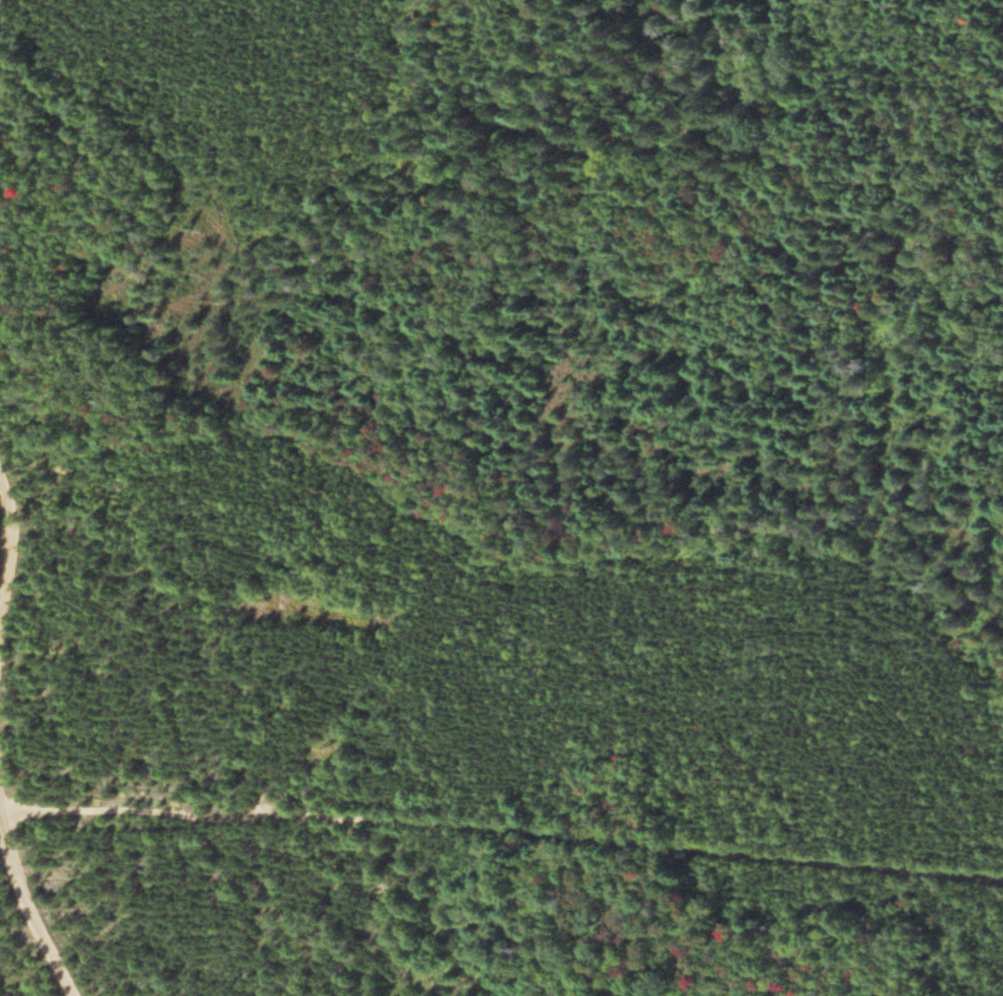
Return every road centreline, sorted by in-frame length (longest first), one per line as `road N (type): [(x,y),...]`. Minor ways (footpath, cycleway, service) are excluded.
road 1 (track): [(0,806),(349,820),(1002,882)]
road 2 (residential): [(78,995),(0,815)]
road 3 (residential): [(0,614),(17,530),(0,480)]

